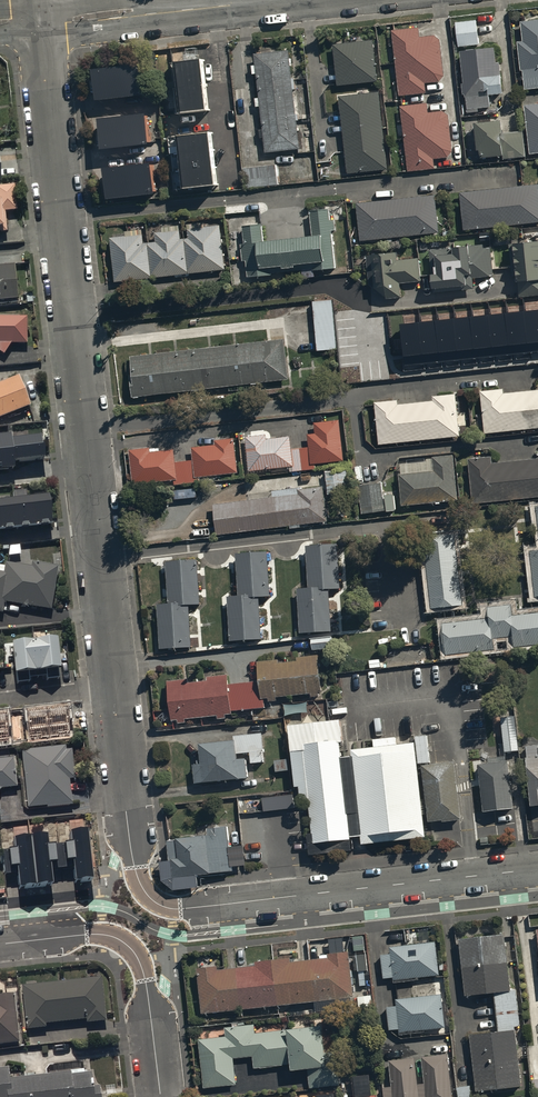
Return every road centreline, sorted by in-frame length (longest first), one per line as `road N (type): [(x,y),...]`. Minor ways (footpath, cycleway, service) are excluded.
road 1 (residential): [(152,899),(138,879),(126,811),(39,21)]
road 2 (residential): [(152,899),(184,909),(537,869)]
road 3 (residential): [(39,21),(268,0)]
road 4 (residential): [(160,1096),(142,966),(123,942),(90,934)]

